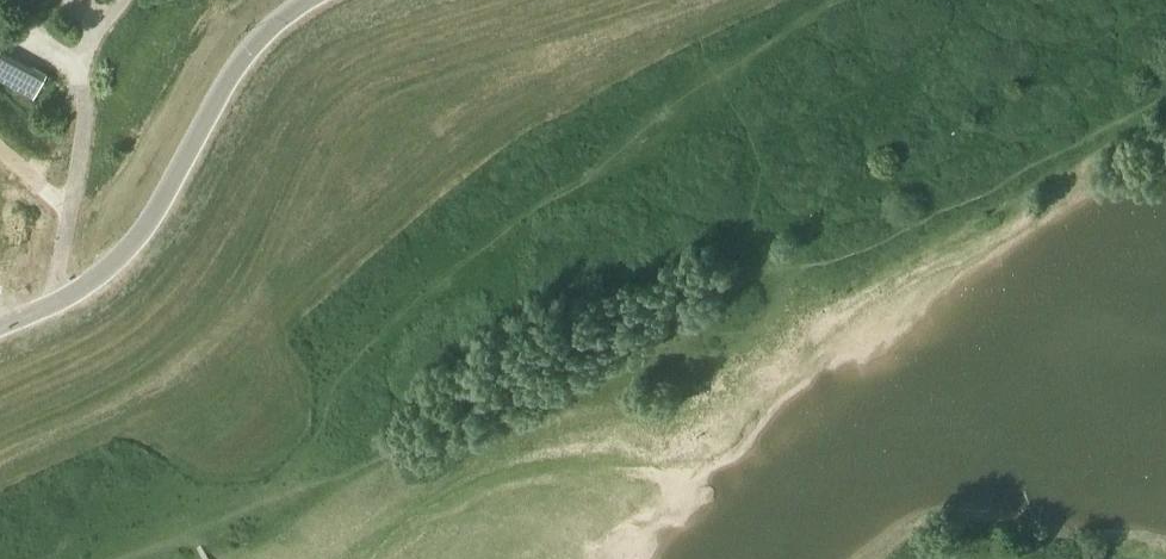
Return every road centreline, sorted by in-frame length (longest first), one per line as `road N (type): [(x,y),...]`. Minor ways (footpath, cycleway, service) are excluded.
road 1 (unclassified): [(0,313),(114,241),(269,13),(288,0)]

